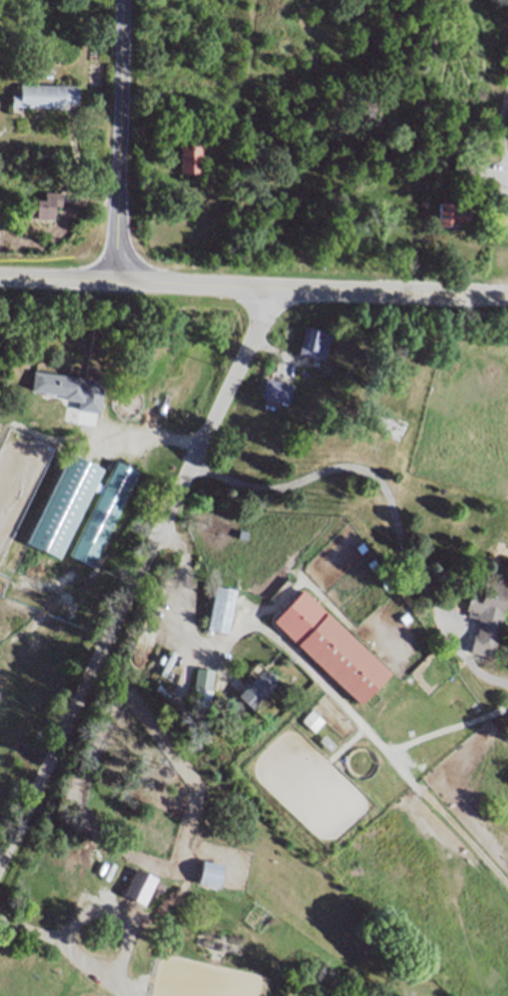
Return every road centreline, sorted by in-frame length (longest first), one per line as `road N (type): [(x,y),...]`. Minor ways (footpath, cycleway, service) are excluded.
road 1 (residential): [(0,862),(250,346),(263,288)]
road 2 (secondary): [(507,297),(0,278)]
road 3 (tertiary): [(123,0),(118,281)]

